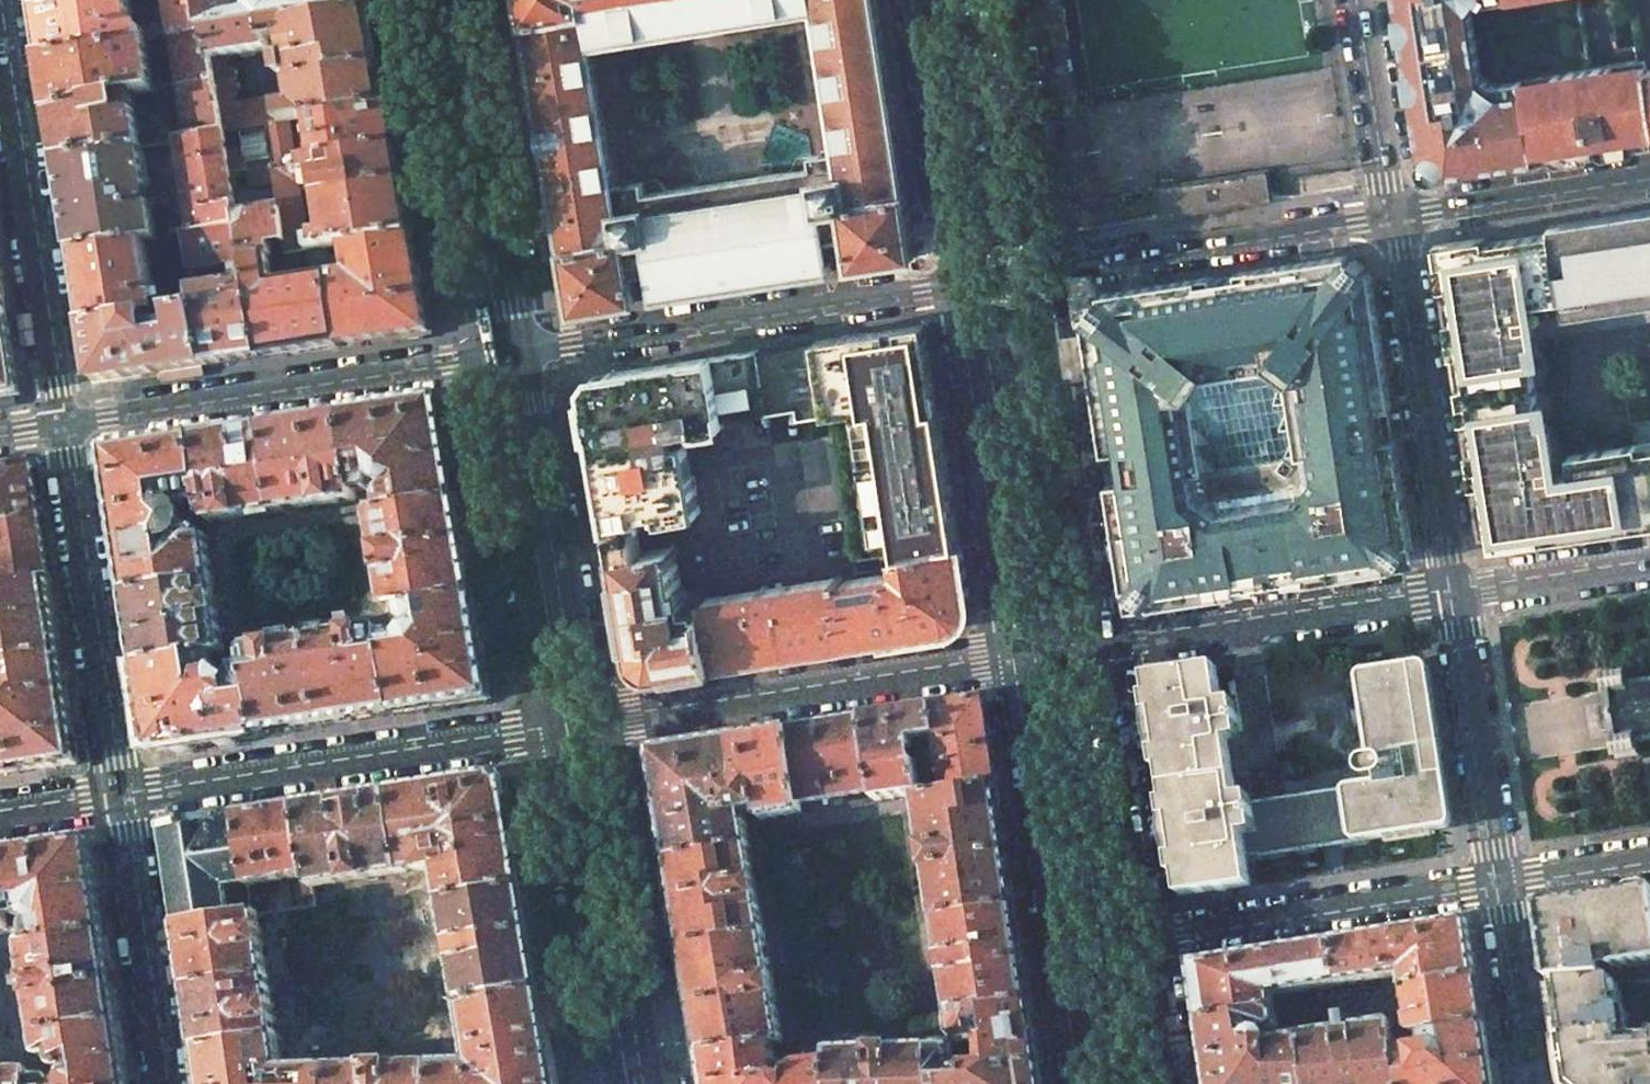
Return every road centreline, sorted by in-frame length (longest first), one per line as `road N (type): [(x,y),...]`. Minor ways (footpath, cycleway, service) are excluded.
road 1 (tertiary): [(964,285),(506,356)]
road 2 (residential): [(570,730),(1018,666)]
road 3 (residential): [(125,797),(570,730)]
road 4 (tertiary): [(506,356),(64,425)]
road 5 (residential): [(0,16),(64,425)]
road 6 (residential): [(964,285),(1018,666)]
road 7 (residential): [(1121,650),(1064,270)]
road 8 (residential): [(1453,597),(1395,220)]
road 9 (secondary): [(570,730),(506,356)]
road 10 (residential): [(64,425),(125,797)]
road 11 (secondary): [(506,356),(445,0)]
road 12 (secondary): [(630,1083),(570,730)]
road 13 (residential): [(1121,650),(1453,597)]
road 14 (residential): [(1498,876),(1168,936)]
road 15 (tertiary): [(1395,220),(1064,270)]
road 16 (residential): [(1018,666),(1060,955)]
road 17 (residential): [(1168,936),(1121,650)]
road 18 (residential): [(125,797),(169,1083)]
road 19 (residential): [(918,0),(964,285)]
road 20 (residential): [(1498,876),(1453,597)]
road 21 (residential): [(1064,270),(1022,0)]
road 22 (tertiary): [(1649,178),(1395,220)]
road 23 (residential): [(1395,220),(1358,0)]
road 24 (residential): [(1084,1077),(1154,1069),(1176,1056),(1183,1033),(1168,936)]
road 25 (residential): [(1531,1083),(1498,876)]
road 26 (residential): [(1453,597),(1649,569)]
road 27 (residential): [(1649,852),(1498,876)]
road 28 (residential): [(0,815),(125,797)]
road 29 (residential): [(1060,955),(1084,1077)]

